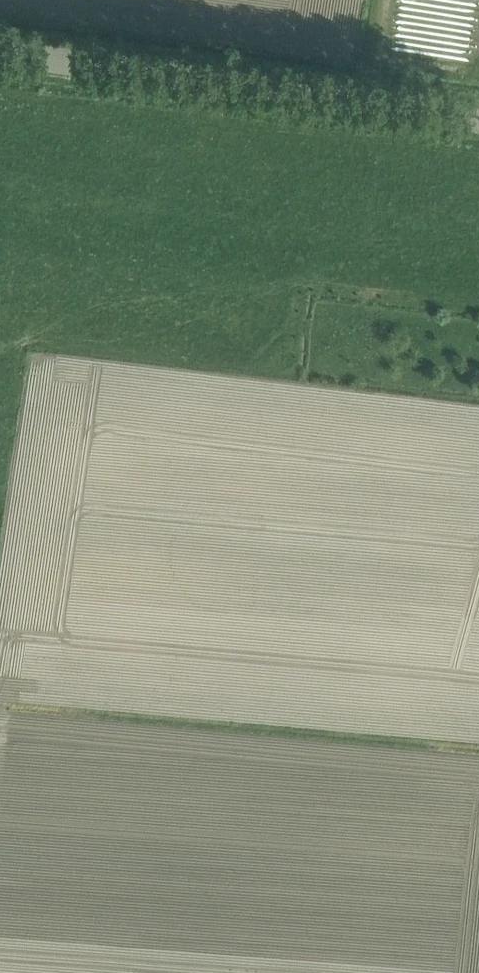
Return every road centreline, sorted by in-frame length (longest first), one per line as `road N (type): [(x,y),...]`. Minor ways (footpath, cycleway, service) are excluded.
road 1 (tertiary): [(478,119),(0,55)]

